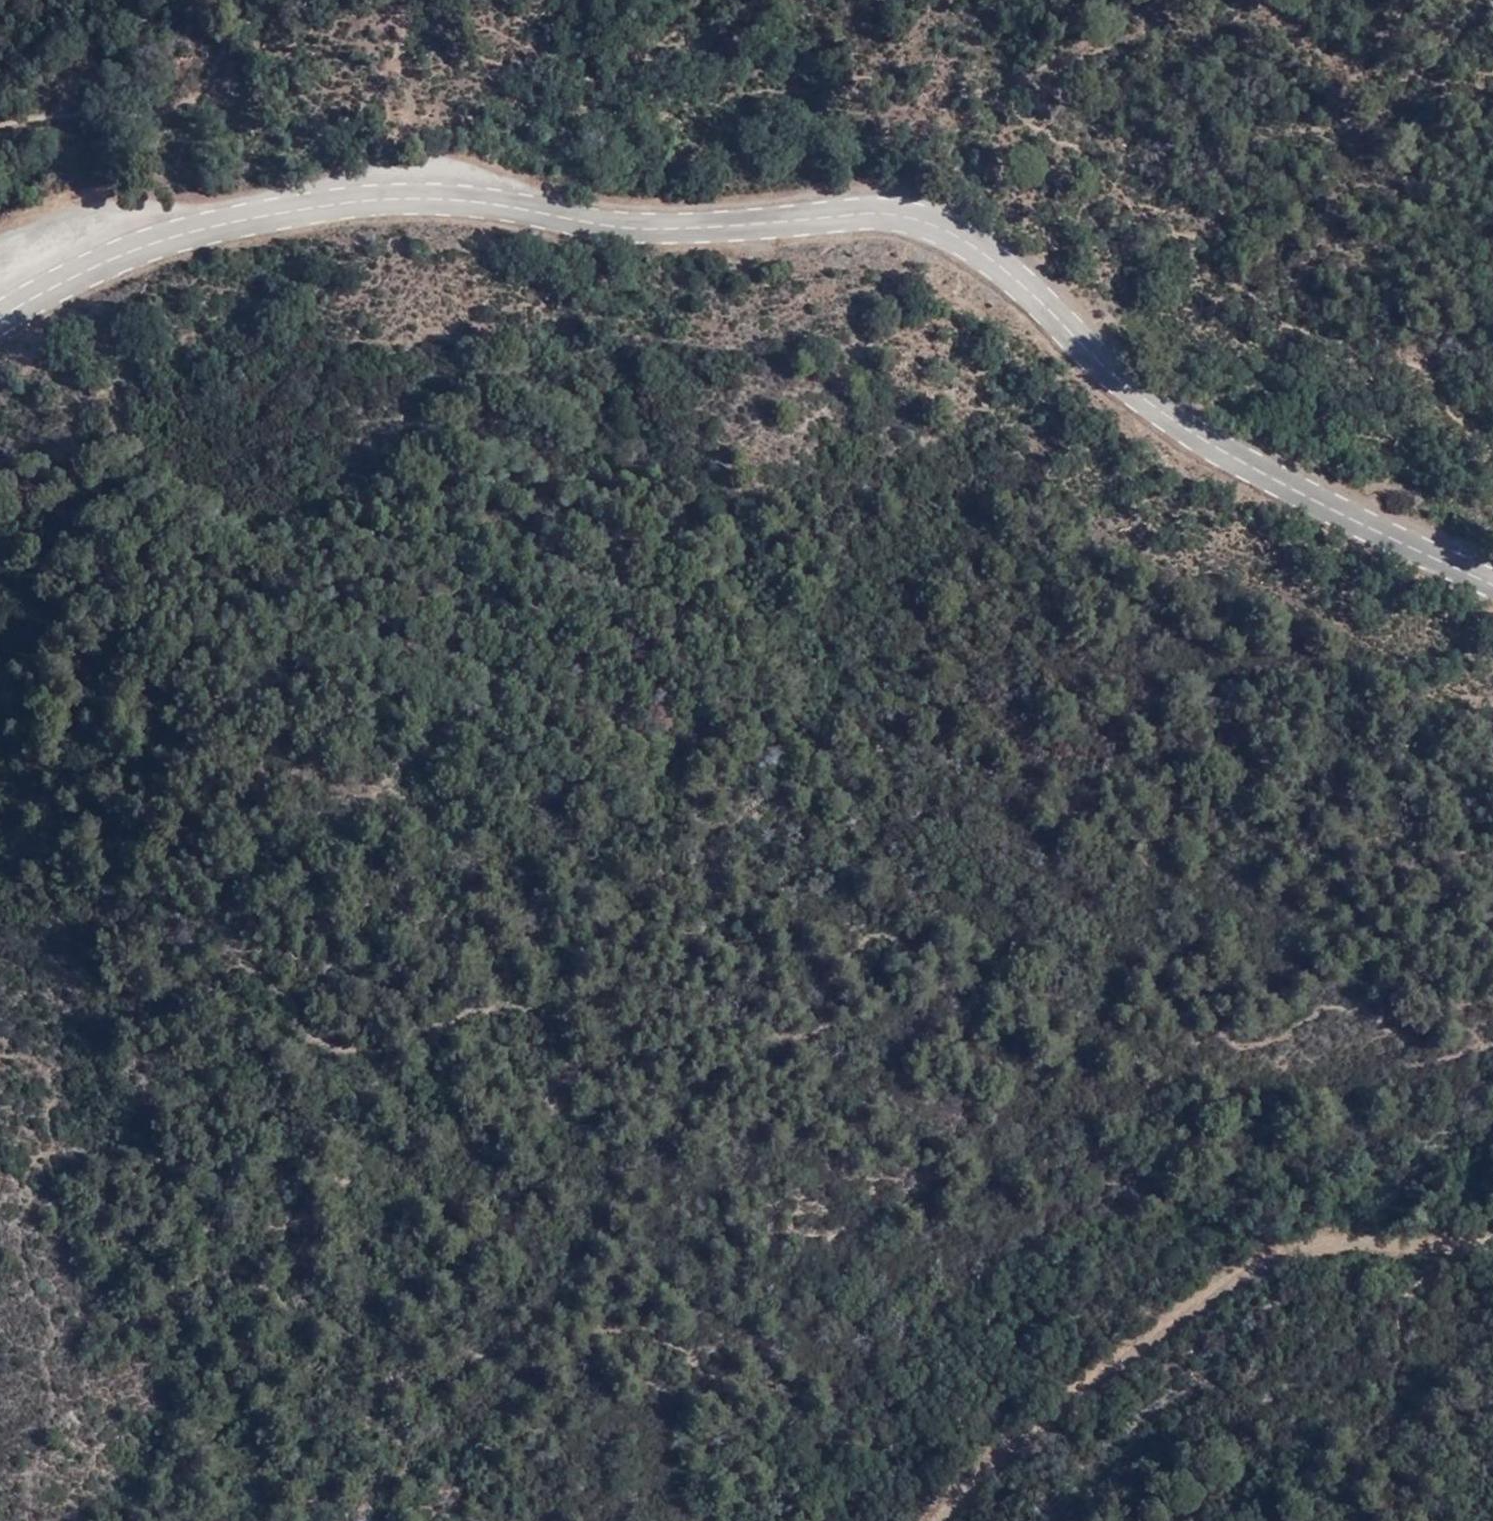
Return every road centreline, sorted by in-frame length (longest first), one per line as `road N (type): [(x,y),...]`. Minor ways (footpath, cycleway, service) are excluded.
road 1 (tertiary): [(0,314),(60,277),(163,235),(400,196),(663,226),(884,210),(954,232),(1022,281),(1122,381),(1243,461),(1492,580)]
road 2 (track): [(1492,1252),(1321,1258),(1163,1339),(969,1488),(941,1520)]

